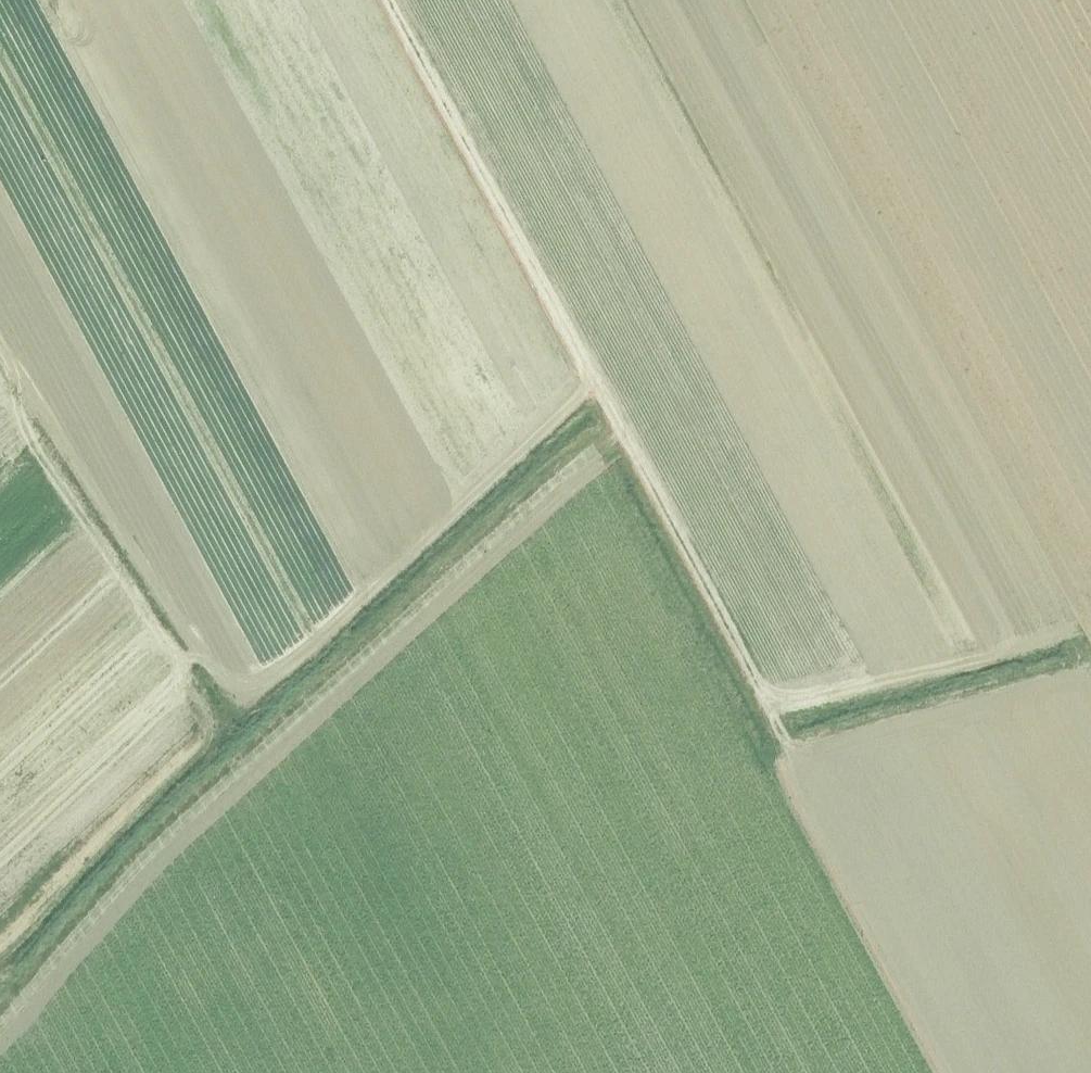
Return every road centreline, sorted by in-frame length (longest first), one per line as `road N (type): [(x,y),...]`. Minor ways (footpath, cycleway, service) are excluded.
road 1 (track): [(385,0),(786,748)]

